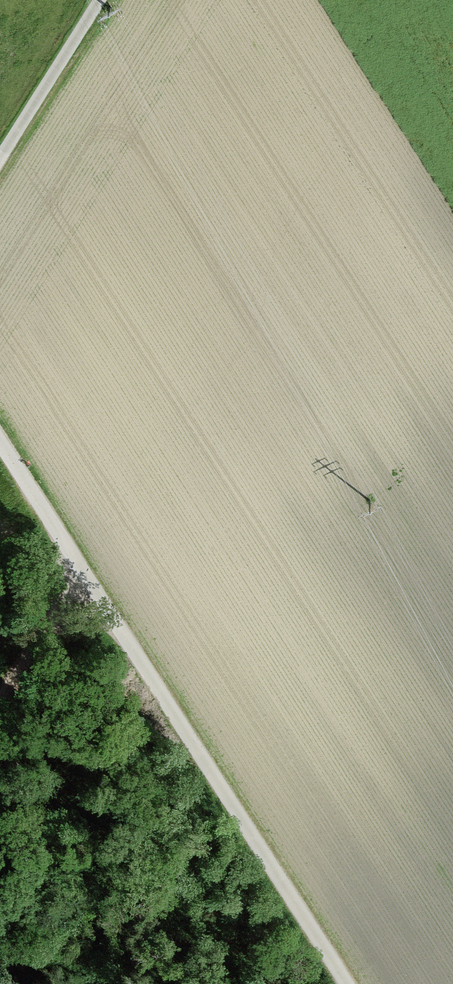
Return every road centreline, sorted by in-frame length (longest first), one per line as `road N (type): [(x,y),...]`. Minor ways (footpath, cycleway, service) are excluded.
road 1 (track): [(0,441),(348,983)]
road 2 (track): [(0,159),(100,0)]
road 3 (track): [(0,697),(91,579)]

